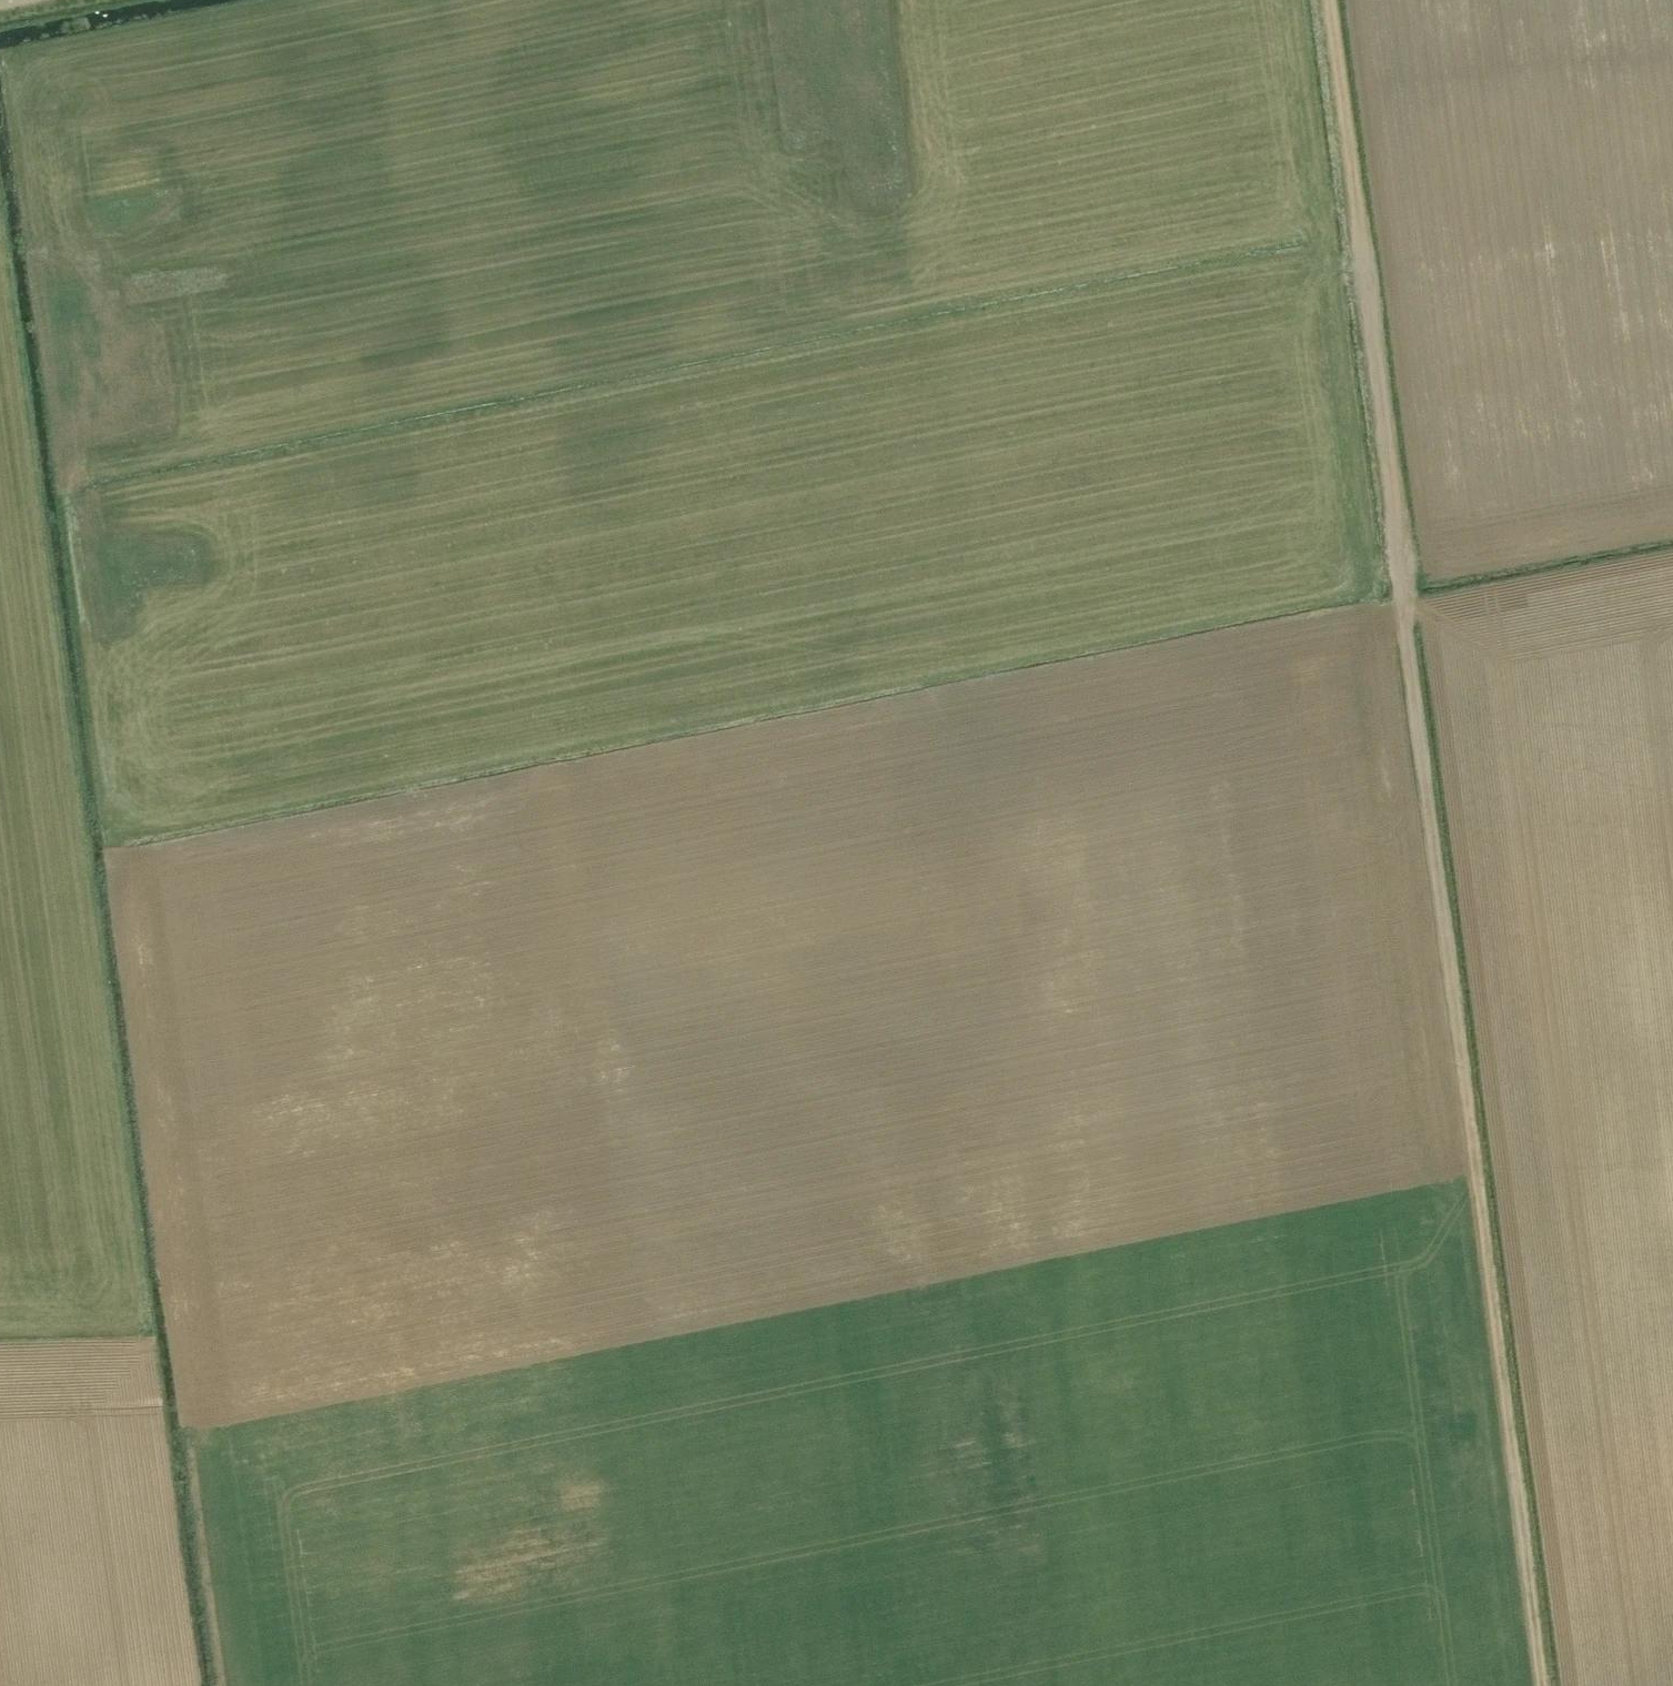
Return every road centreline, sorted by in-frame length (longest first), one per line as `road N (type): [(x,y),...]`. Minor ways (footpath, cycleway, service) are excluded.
road 1 (track): [(1541,1685),(1325,0)]

